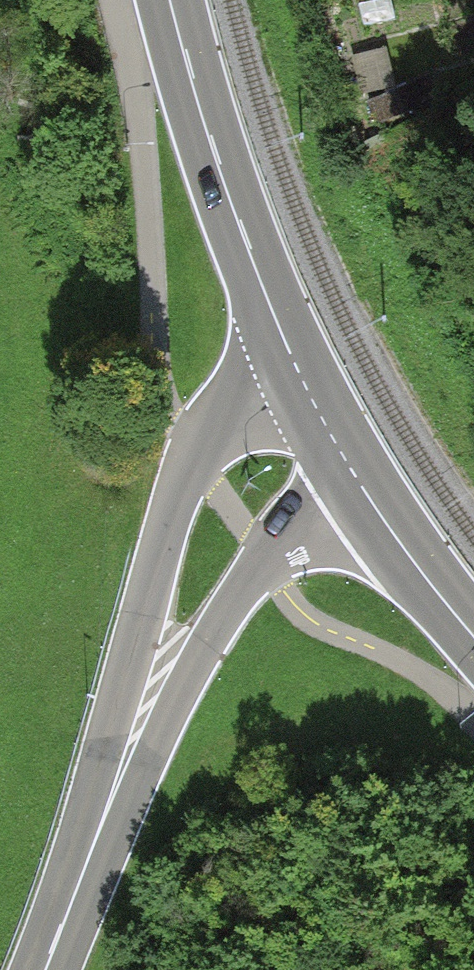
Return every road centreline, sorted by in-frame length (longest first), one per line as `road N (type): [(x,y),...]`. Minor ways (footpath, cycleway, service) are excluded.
road 1 (tertiary): [(299,373),(233,410),(194,455),(176,491),(90,799),(88,863)]
road 2 (tertiary): [(88,863),(131,807),(227,612),(265,561),(365,492)]
road 3 (secondary): [(299,373),(249,249),(172,0)]
road 4 (secondary): [(473,634),(365,492)]
road 5 (secondary): [(365,492),(299,373)]

